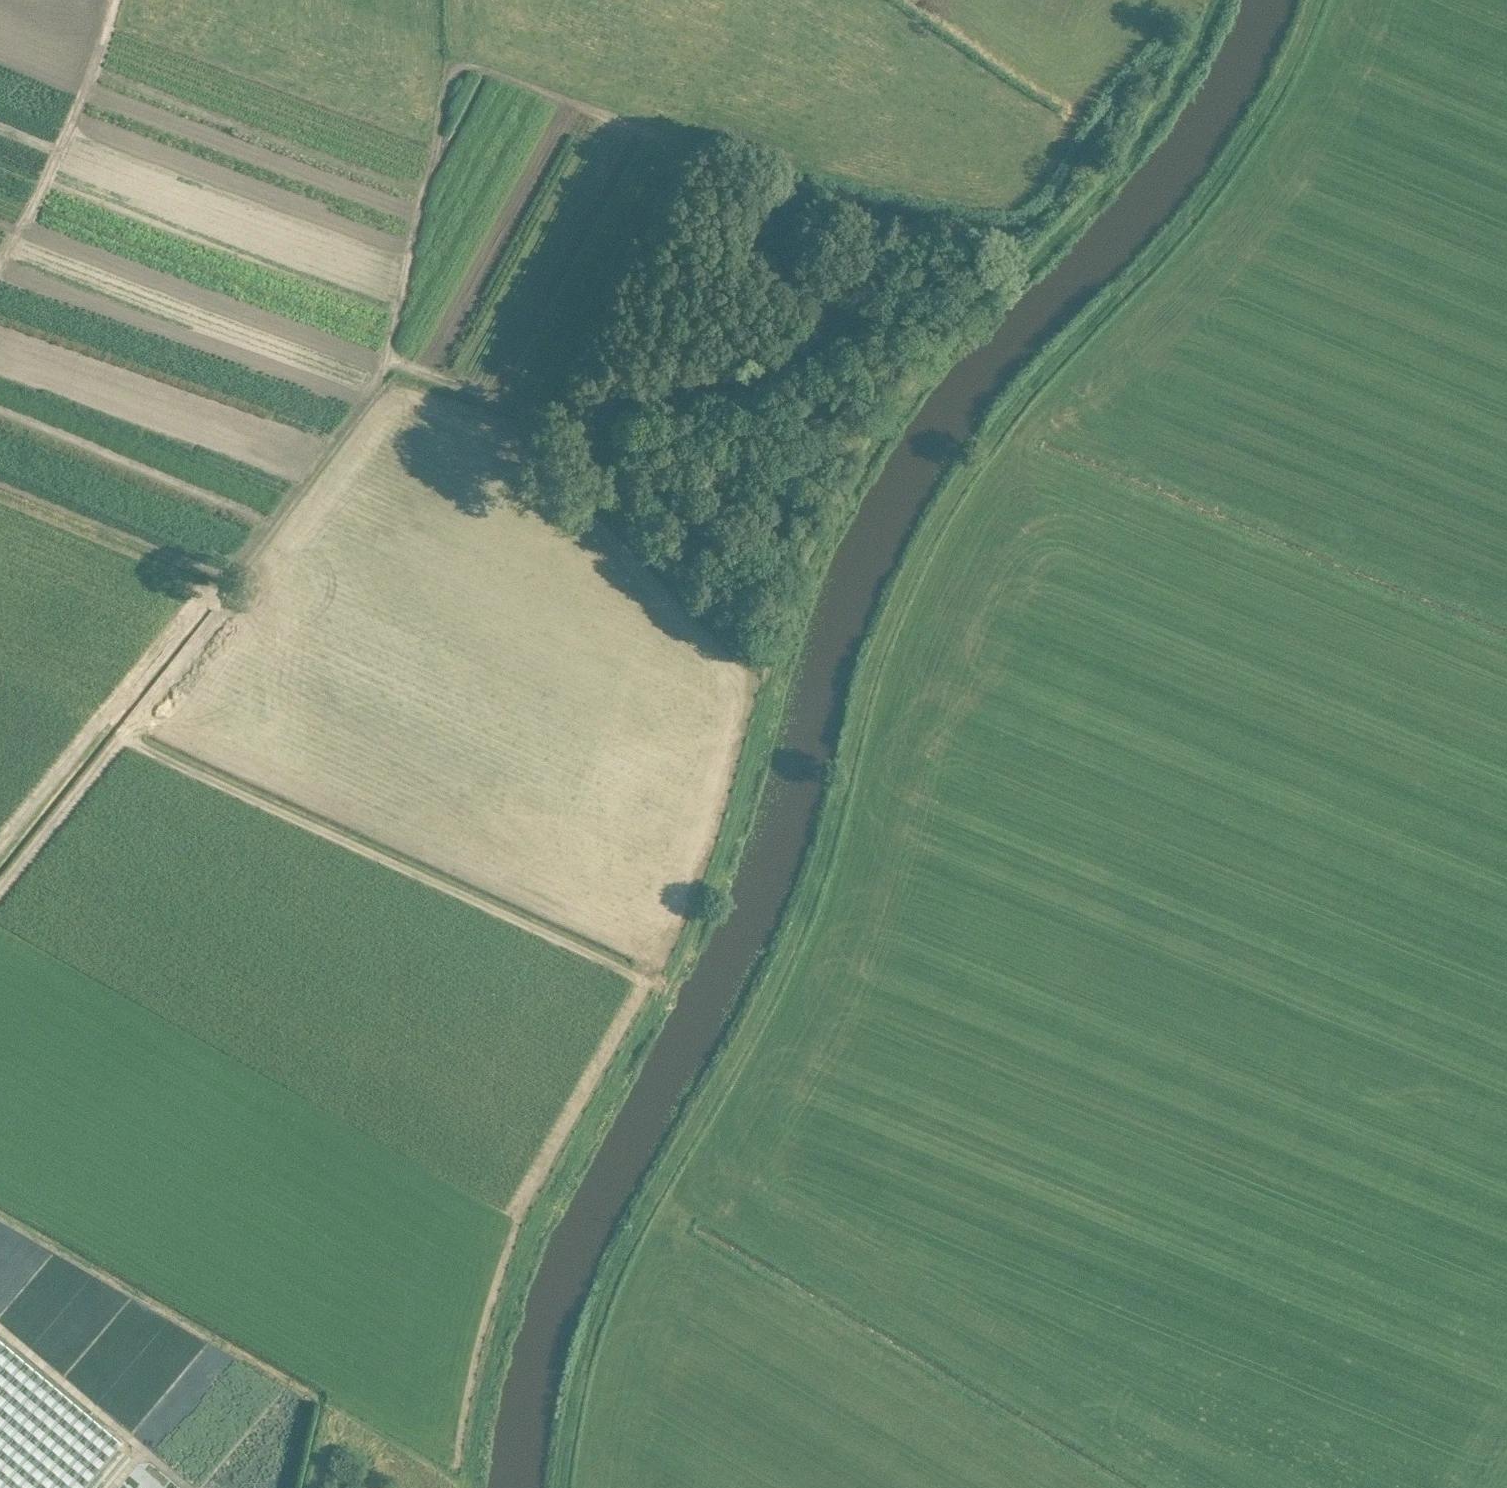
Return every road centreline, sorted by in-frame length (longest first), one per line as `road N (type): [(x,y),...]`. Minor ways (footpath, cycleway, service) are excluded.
road 1 (track): [(563,1487),(589,1353),(629,1243),(704,1119),(813,888),(883,633),(932,525),(1000,421),(1200,212),(1265,110),(1319,0)]

